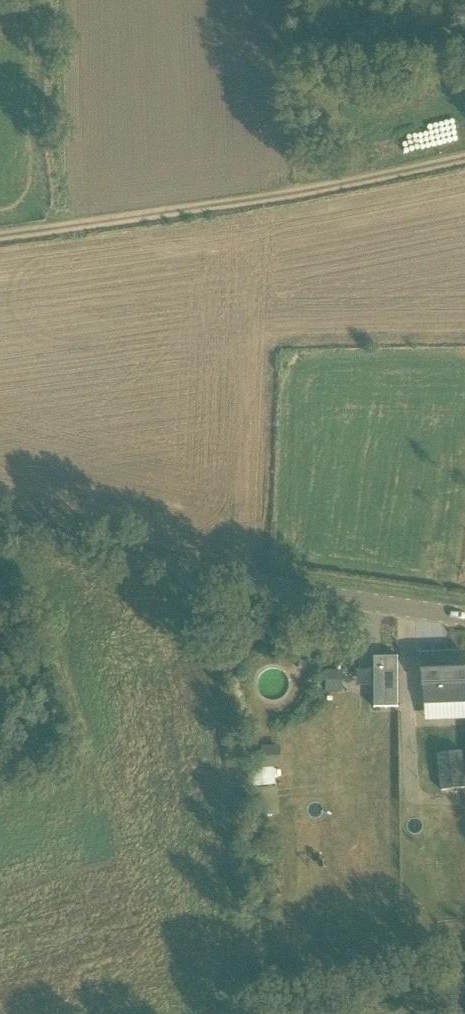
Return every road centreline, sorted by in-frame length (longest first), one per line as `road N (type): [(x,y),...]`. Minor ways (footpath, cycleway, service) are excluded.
road 1 (tertiary): [(464,614),(0,528)]
road 2 (track): [(0,244),(464,166)]

